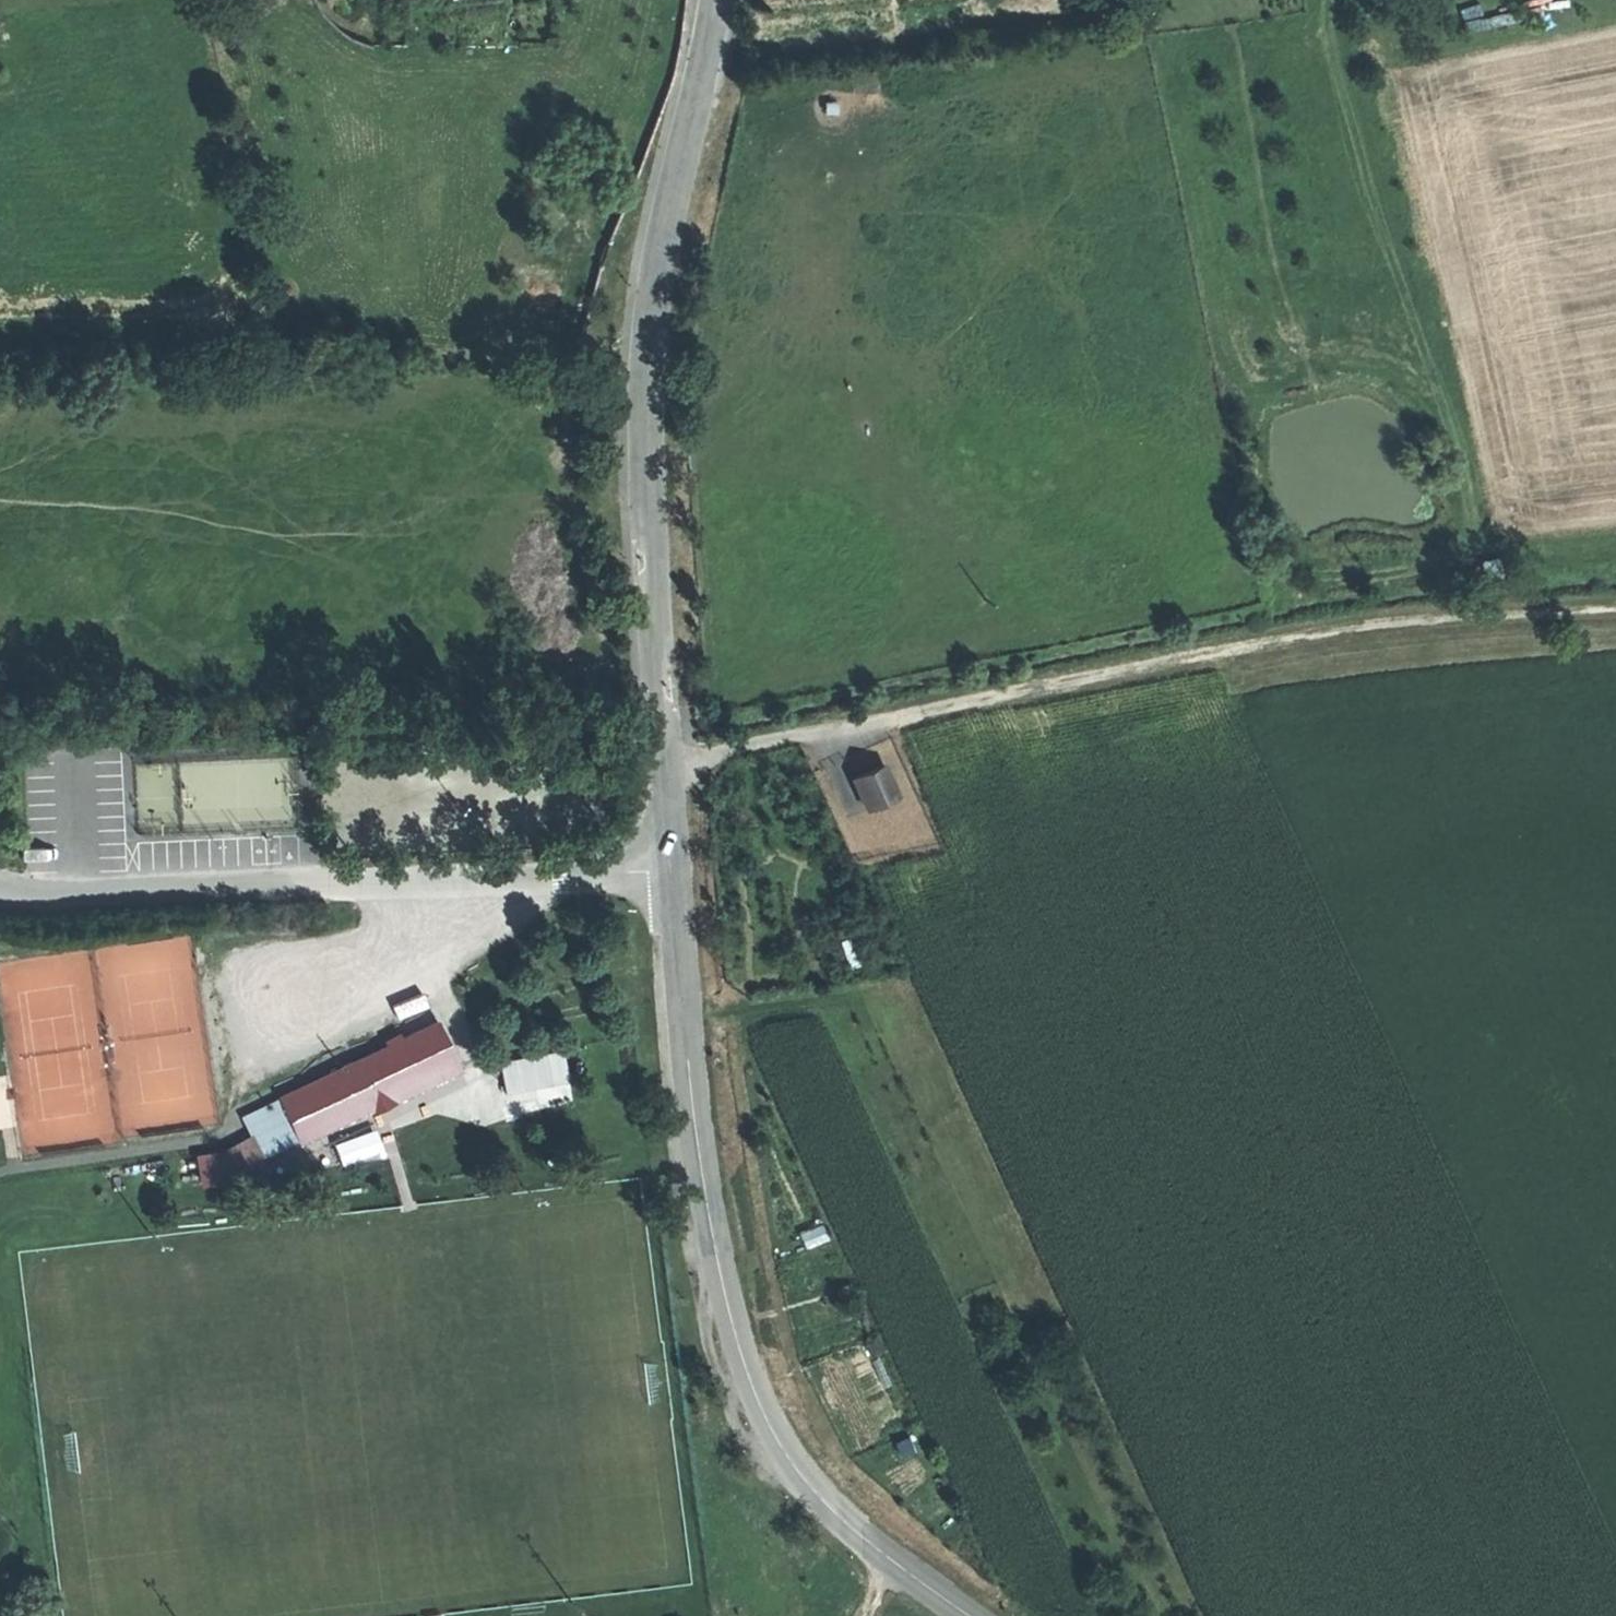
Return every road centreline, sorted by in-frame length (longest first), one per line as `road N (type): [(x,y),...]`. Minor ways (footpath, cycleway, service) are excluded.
road 1 (track): [(667,762),(1353,630),(1615,610)]
road 2 (tertiary): [(672,869),(647,361),(663,230),(717,0)]
road 3 (tertiary): [(970,1615),(830,1507),(762,1411),(729,1314),(704,1184),(672,869)]
road 4 (unclassified): [(0,889),(40,894),(672,869)]

